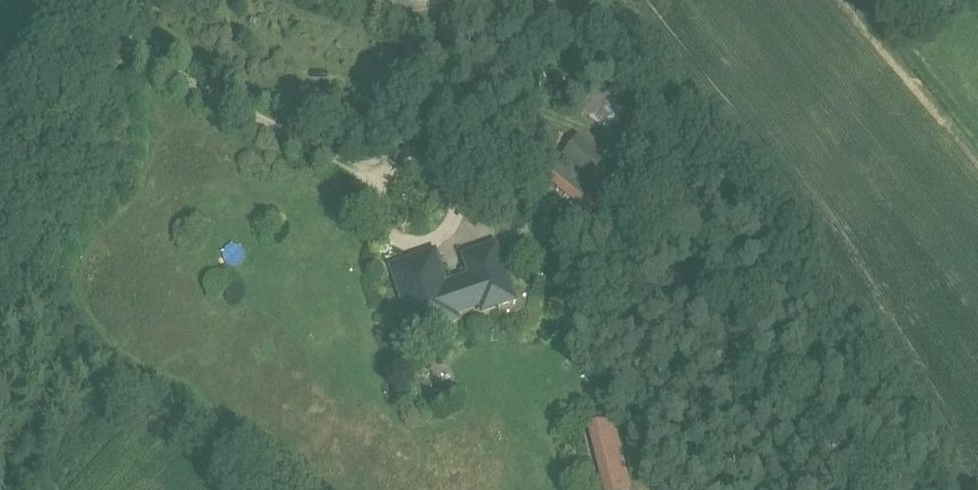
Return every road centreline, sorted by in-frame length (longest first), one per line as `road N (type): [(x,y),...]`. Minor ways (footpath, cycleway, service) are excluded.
road 1 (unclassified): [(0,282),(135,0)]

